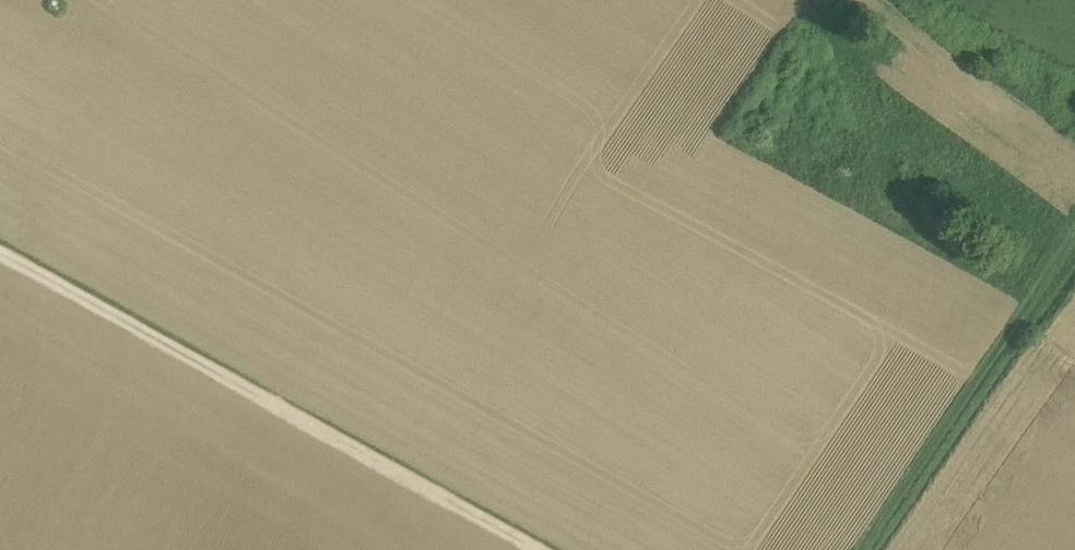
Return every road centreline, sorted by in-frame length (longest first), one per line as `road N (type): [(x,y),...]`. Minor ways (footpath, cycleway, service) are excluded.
road 1 (track): [(543,549),(0,251)]

